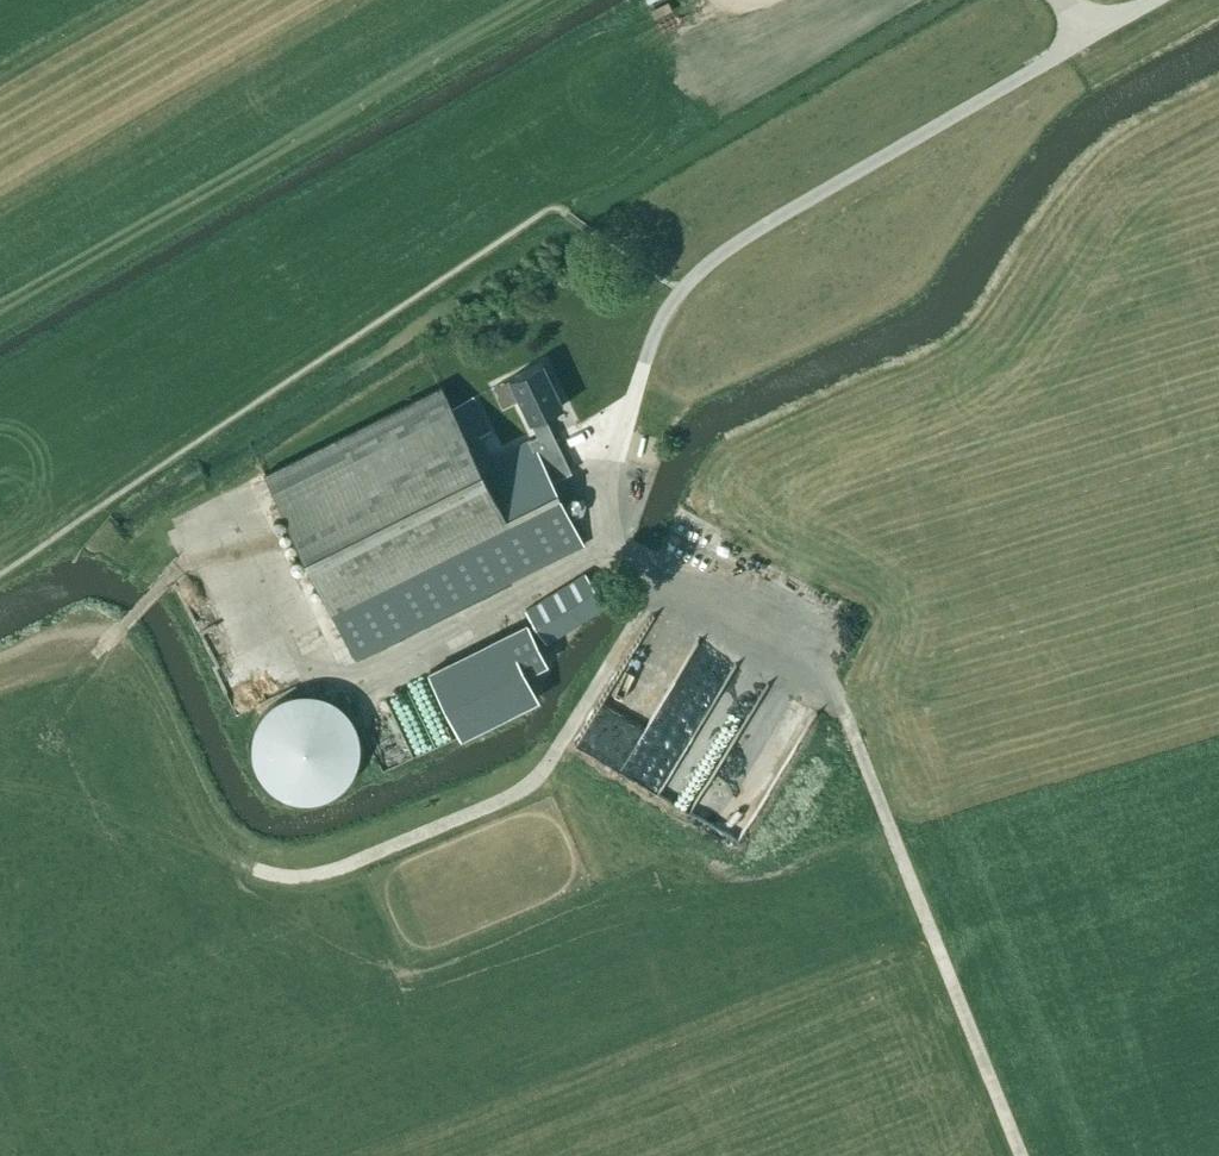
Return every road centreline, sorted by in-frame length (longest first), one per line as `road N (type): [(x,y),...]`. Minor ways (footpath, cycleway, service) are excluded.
road 1 (unclassified): [(681,292),(761,227),(1156,0)]

